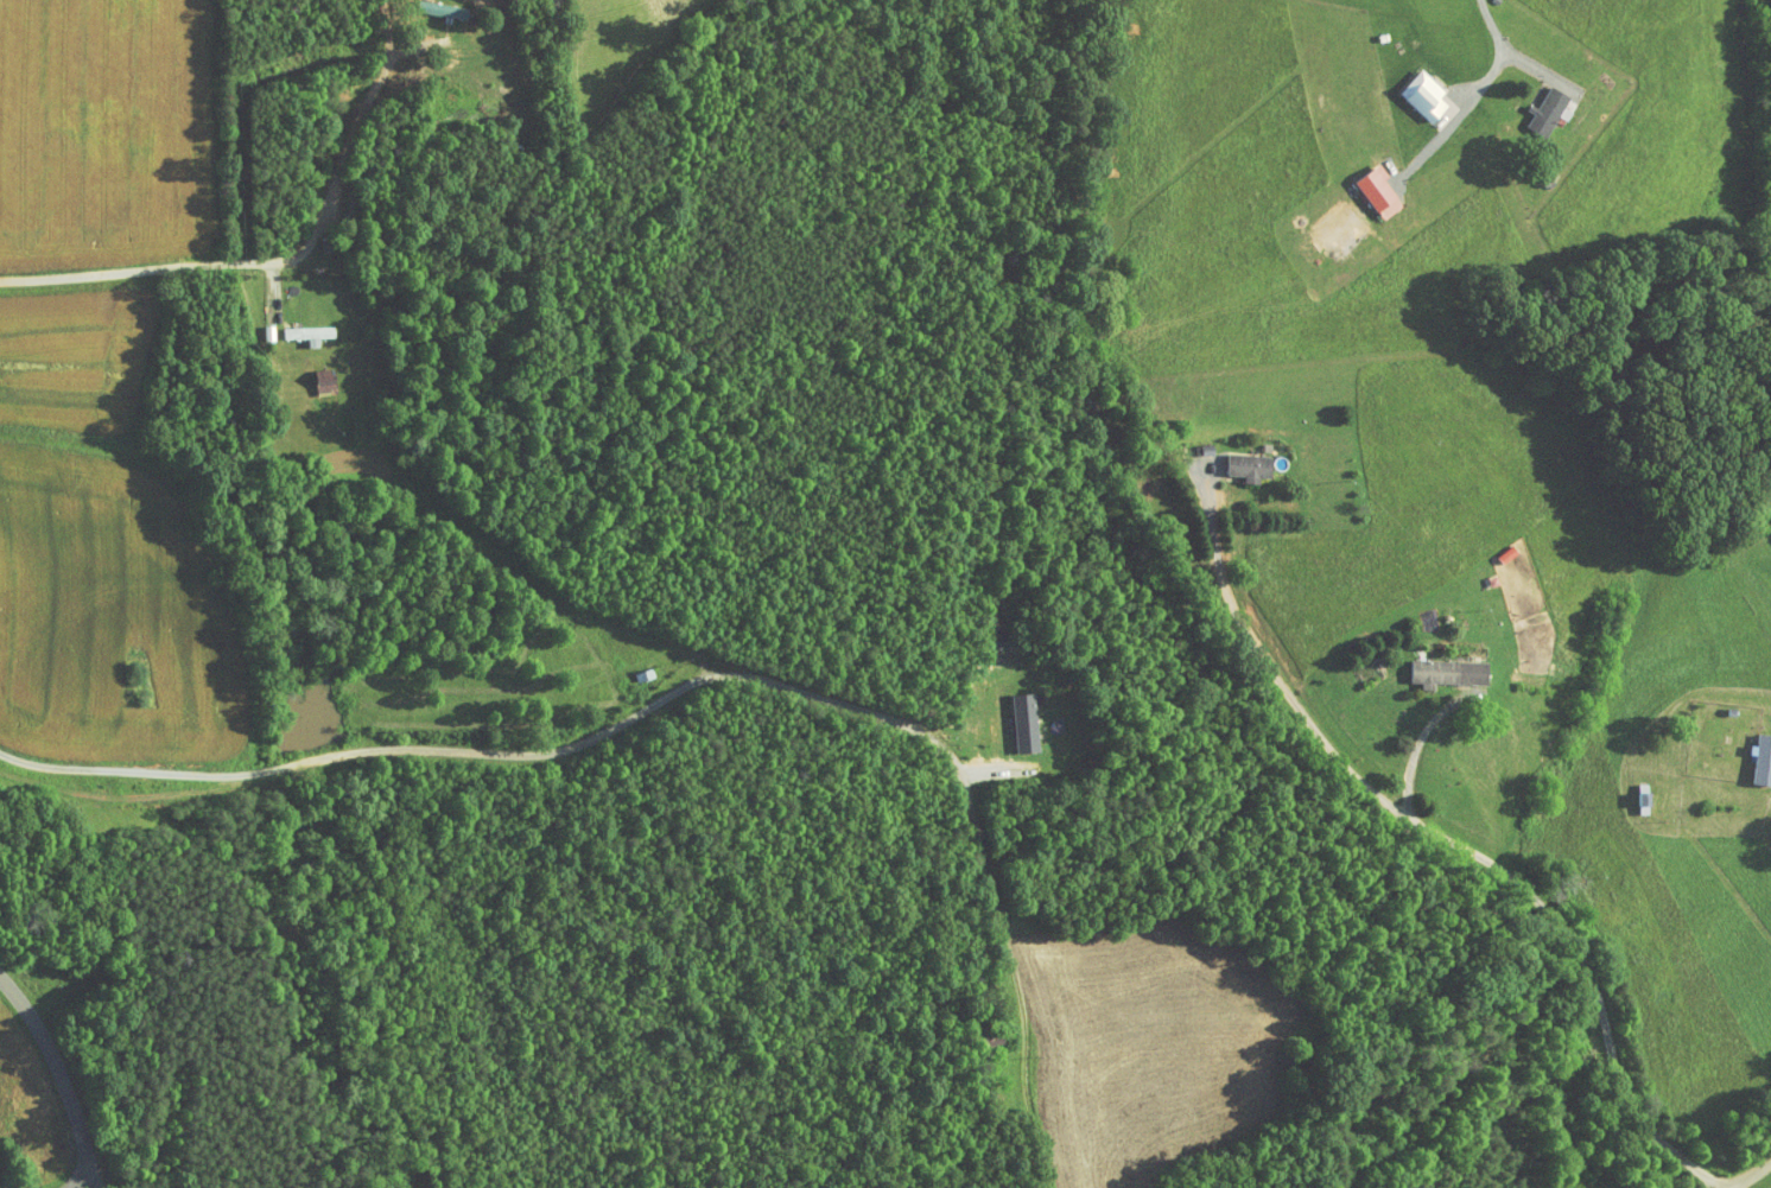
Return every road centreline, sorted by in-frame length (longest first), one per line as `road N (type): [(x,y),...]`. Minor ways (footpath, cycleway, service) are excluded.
road 1 (residential): [(1699,1187),(1643,1117),(1589,967),(1564,929),(1500,868),(1359,777),(1274,674),(1211,455)]
road 2 (residential): [(0,280),(285,265),(312,254),(383,75),(444,30)]
road 3 (residential): [(0,973),(52,1048),(102,1187)]

